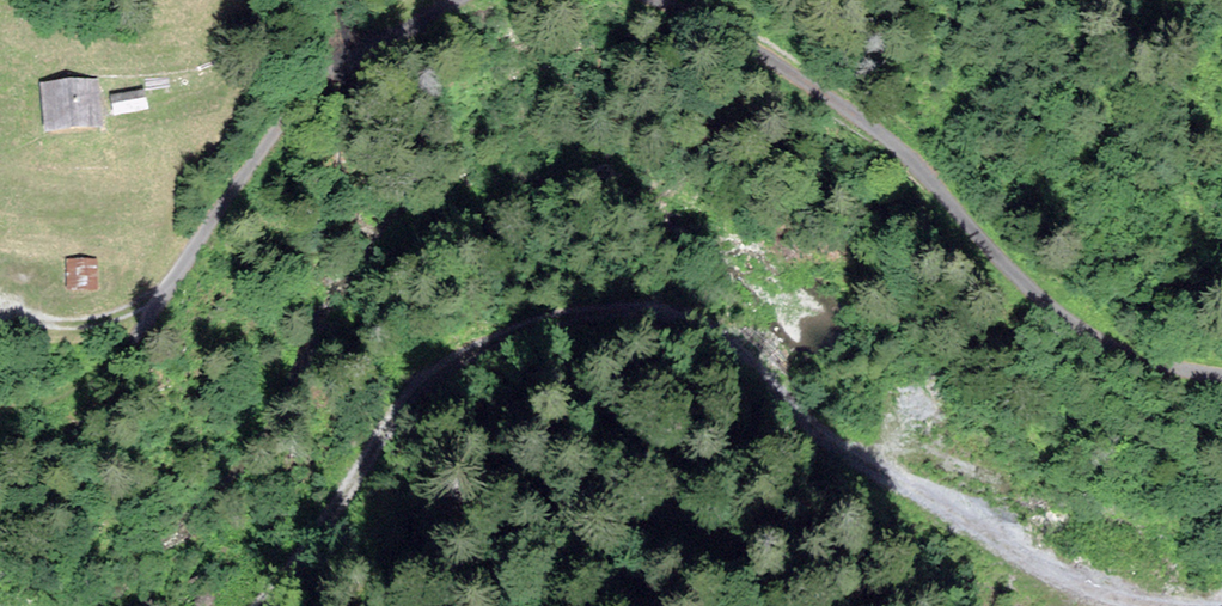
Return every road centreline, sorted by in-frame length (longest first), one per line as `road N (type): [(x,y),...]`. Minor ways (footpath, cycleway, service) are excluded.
road 1 (track): [(1197,605),(1066,582),(671,325),(548,316),(424,367),(279,605)]
road 2 (track): [(649,0),(817,82),(924,171),(1063,320),(1146,360),(1221,374)]
road 3 (track): [(161,297),(314,81),(343,55),(446,0)]

